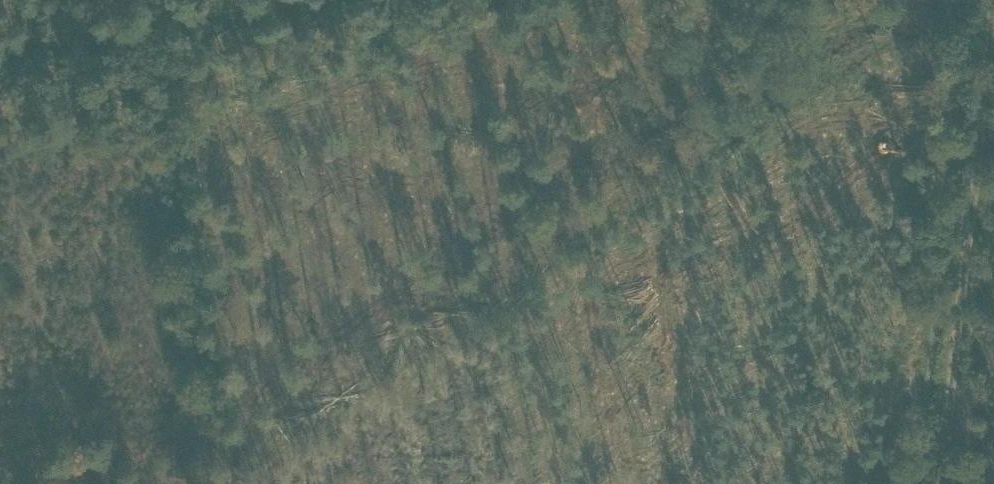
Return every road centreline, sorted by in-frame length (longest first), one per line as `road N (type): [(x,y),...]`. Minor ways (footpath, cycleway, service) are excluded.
road 1 (track): [(935,483),(976,0)]

